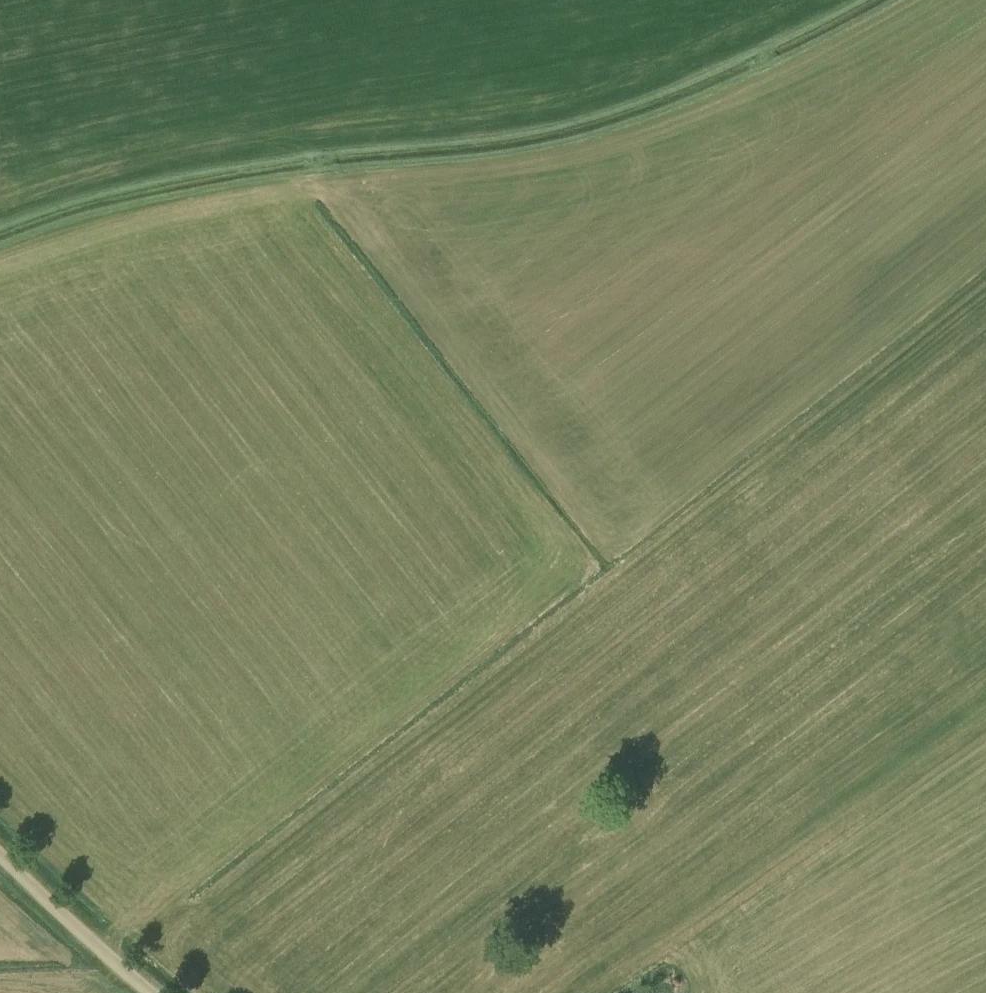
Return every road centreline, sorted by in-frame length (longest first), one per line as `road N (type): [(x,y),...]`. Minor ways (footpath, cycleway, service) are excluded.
road 1 (unclassified): [(152,992),(0,860)]

